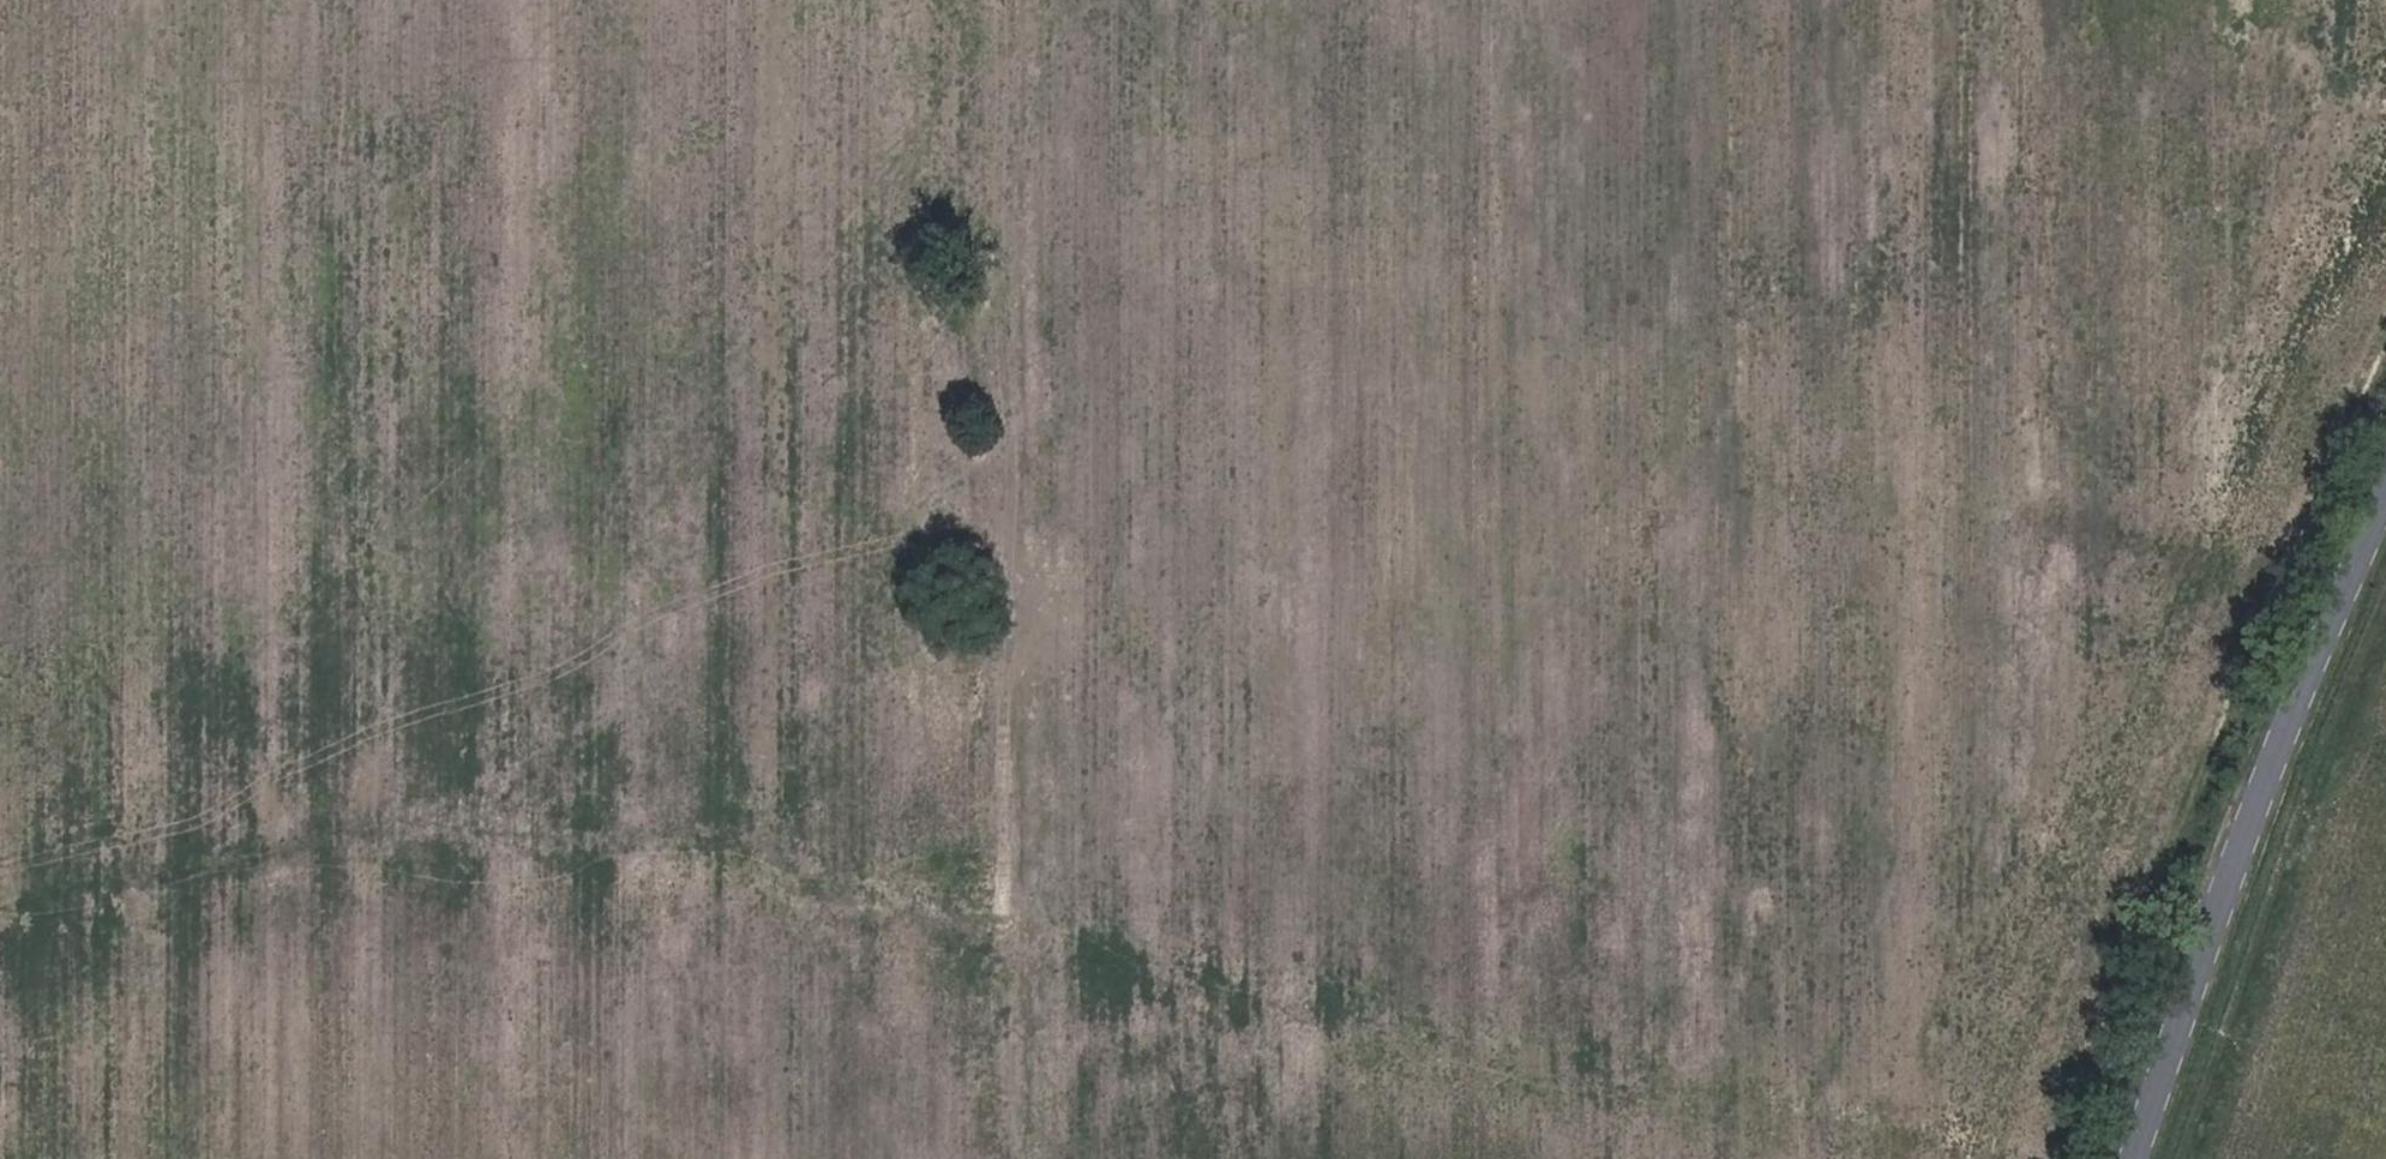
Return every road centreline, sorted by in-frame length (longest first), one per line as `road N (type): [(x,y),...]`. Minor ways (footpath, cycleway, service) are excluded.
road 1 (tertiary): [(2179,1158),(2309,798),(2385,614)]

